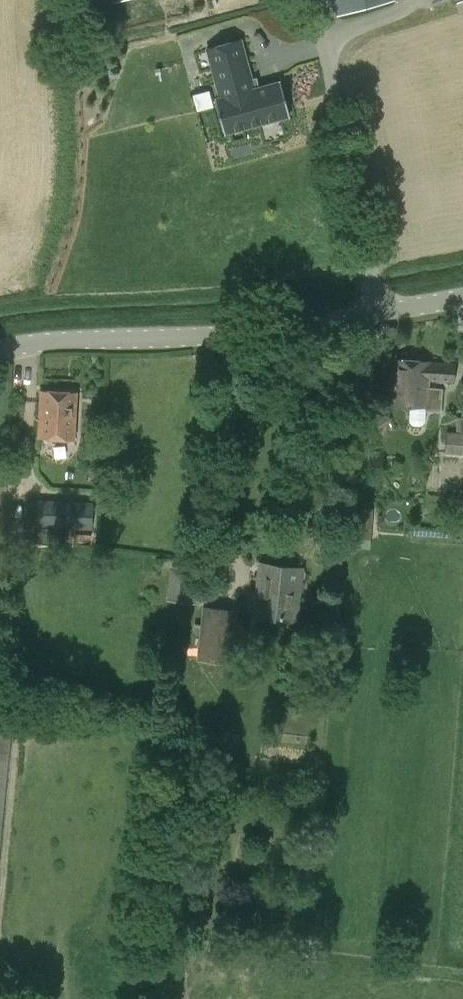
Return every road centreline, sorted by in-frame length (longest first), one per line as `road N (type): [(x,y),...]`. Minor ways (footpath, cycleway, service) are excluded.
road 1 (unclassified): [(0,348),(325,323),(462,294)]

